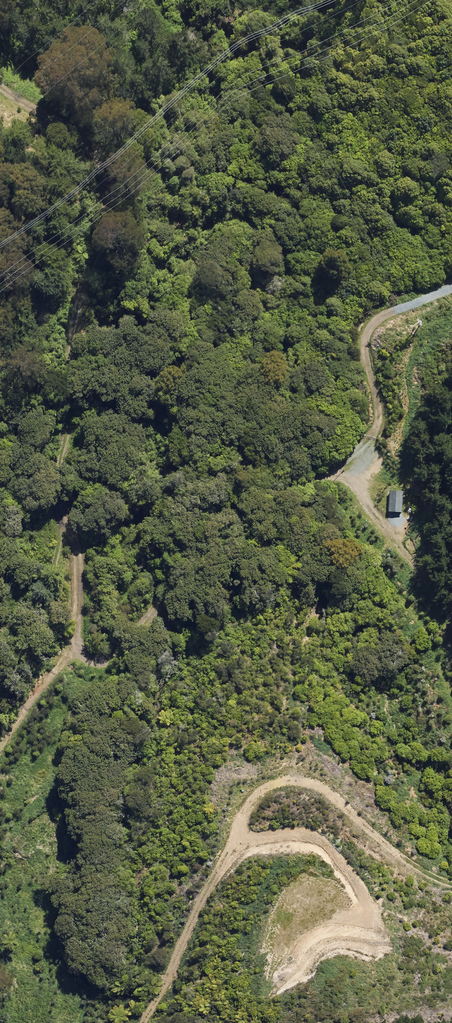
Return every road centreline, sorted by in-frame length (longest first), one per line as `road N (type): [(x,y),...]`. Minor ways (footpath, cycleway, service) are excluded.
road 1 (track): [(0,84),(77,129),(110,178),(107,229),(75,309),(60,467),(76,538),(74,638),(85,658),(122,650),(233,525),(334,472),(367,443),(379,408),(365,352)]
road 2 (track): [(66,492),(52,571),(0,628)]

